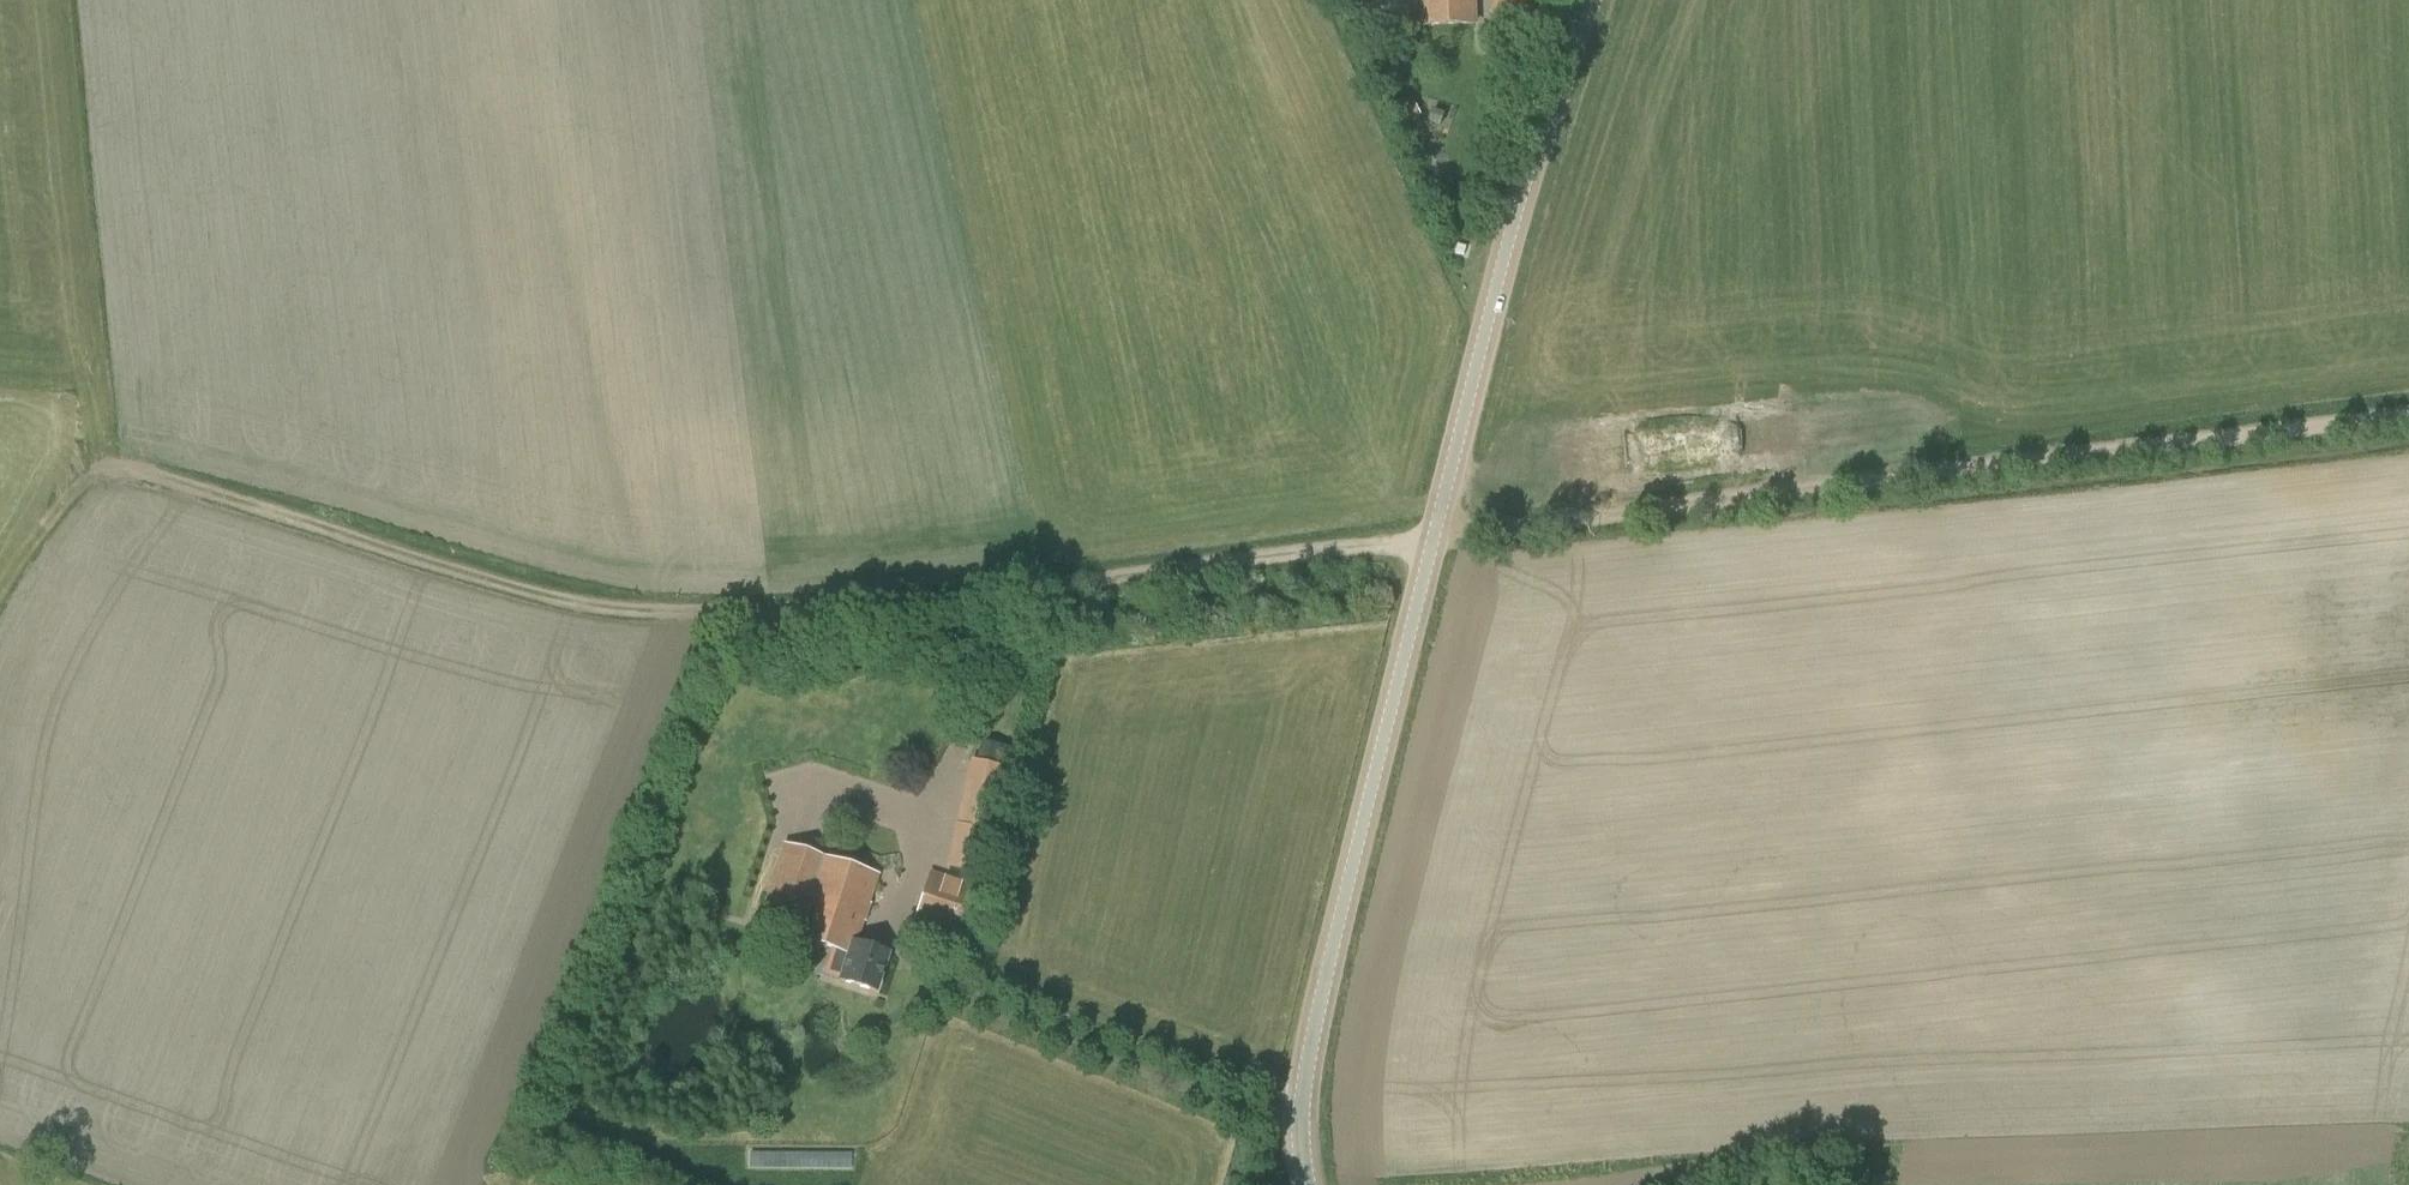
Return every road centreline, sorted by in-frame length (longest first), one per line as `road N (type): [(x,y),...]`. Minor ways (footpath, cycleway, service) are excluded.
road 1 (track): [(2408,417),(1433,542),(828,608),(719,612),(595,606),(149,474)]
road 2 (tertiary): [(1308,1184),(1306,1067),(1524,173),(1586,0)]

